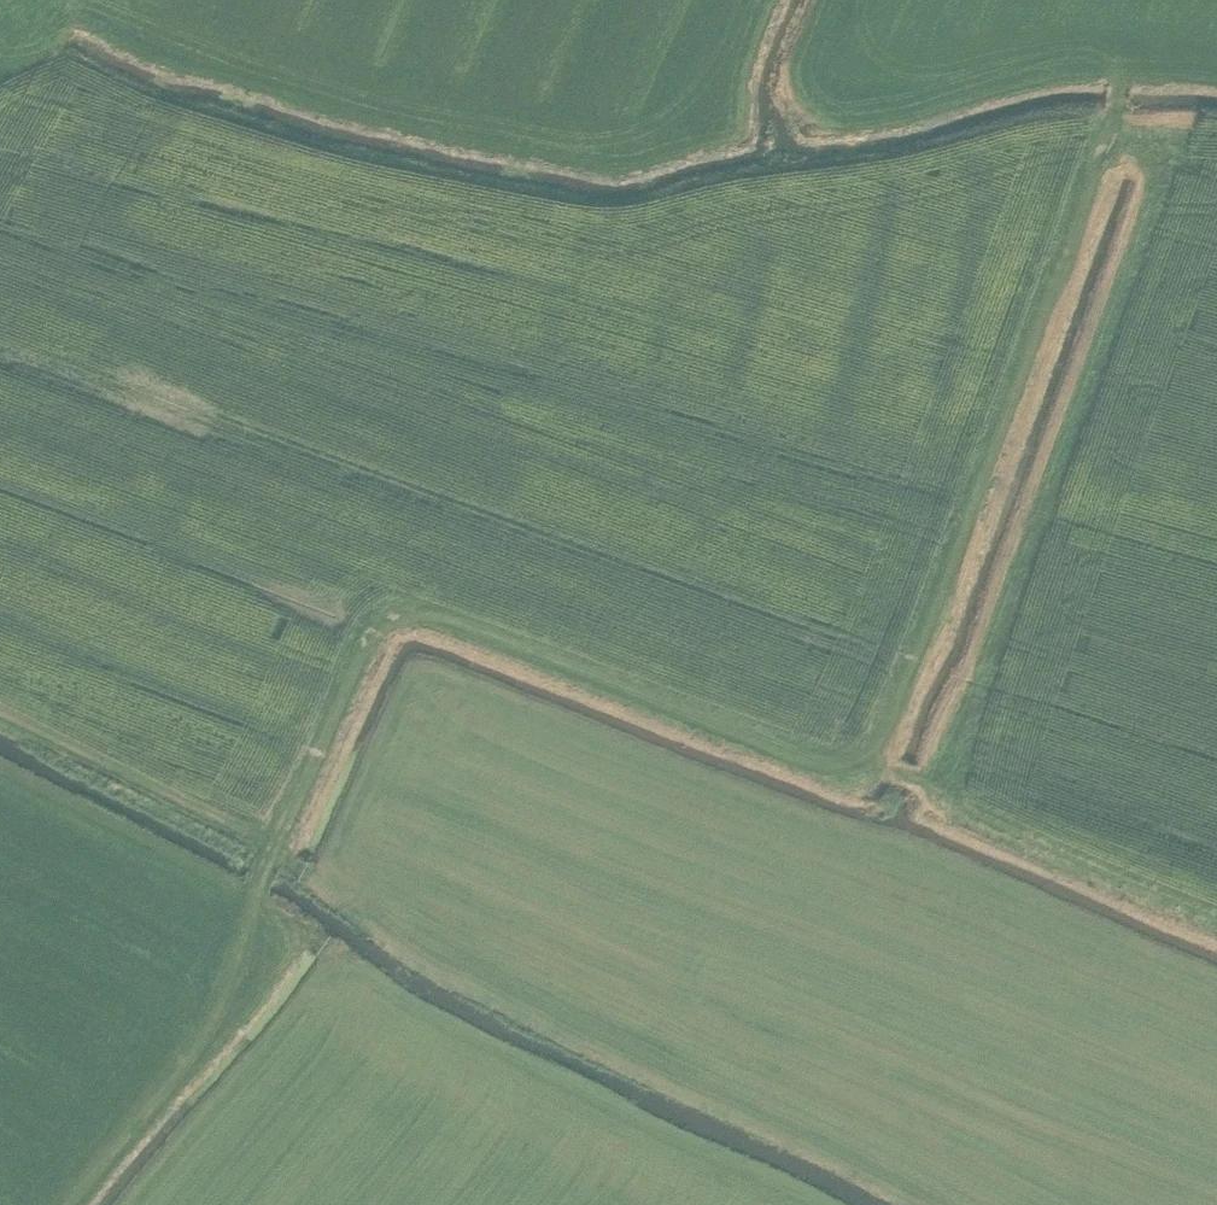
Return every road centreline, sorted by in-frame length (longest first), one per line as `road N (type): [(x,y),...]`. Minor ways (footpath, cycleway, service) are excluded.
road 1 (track): [(35,1204),(205,1000),(368,642),(393,622),(445,614),(807,751),(922,779)]

